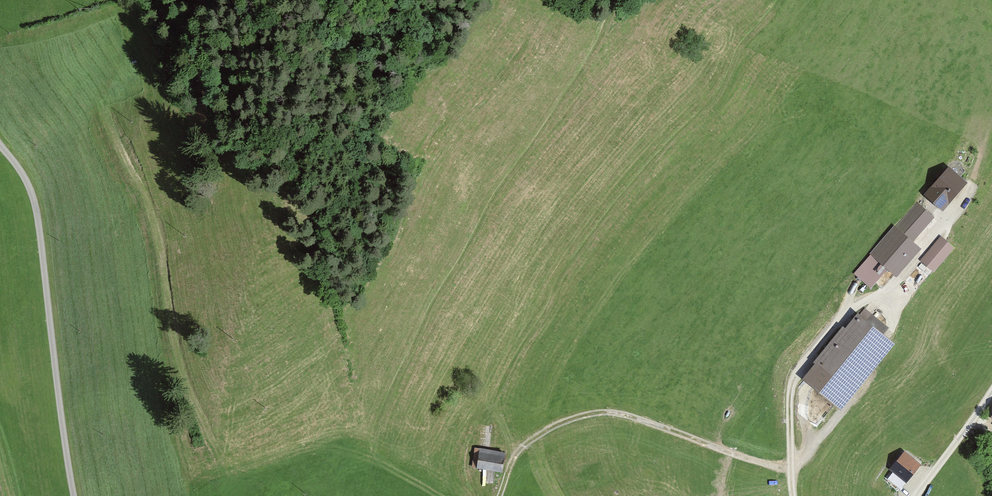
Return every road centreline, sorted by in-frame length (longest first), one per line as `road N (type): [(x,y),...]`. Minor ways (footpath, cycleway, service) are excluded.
road 1 (track): [(519,449),(496,401),(560,280),(613,207),(717,96),(742,47),(780,0)]
road 2 (track): [(373,437),(434,304),(590,60),(618,0)]
road 3 (unclassified): [(0,145),(32,191),(73,495)]
road 4 (track): [(501,495),(519,449),(588,414),(630,416),(791,470)]
road 5 (unclassified): [(916,495),(991,391)]

